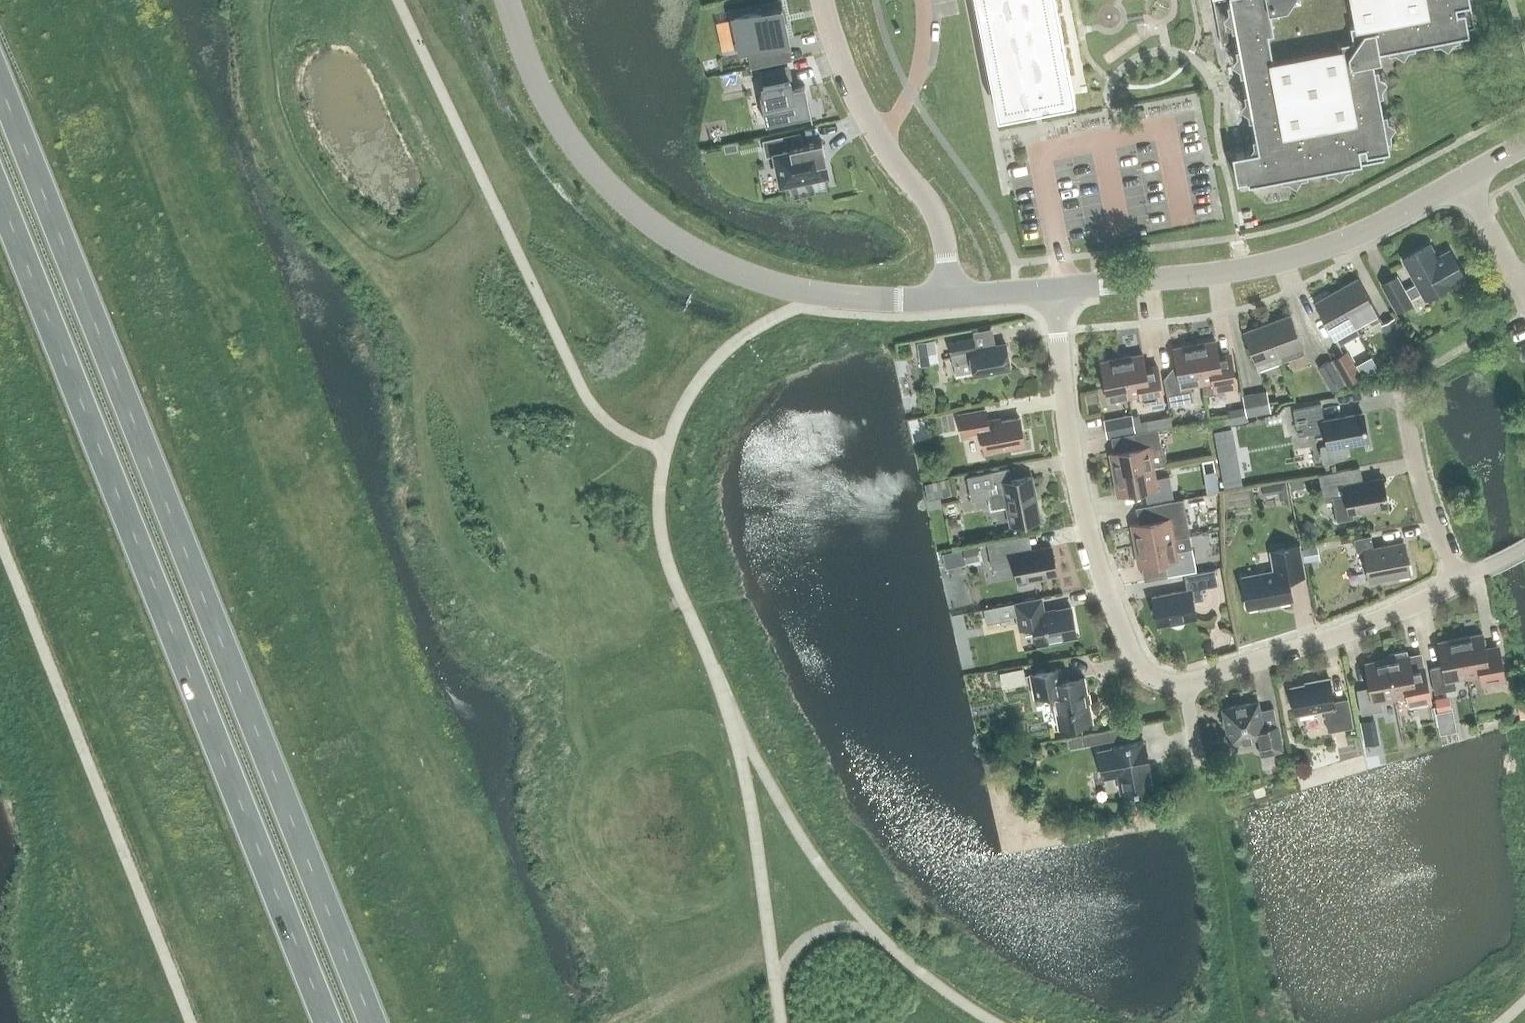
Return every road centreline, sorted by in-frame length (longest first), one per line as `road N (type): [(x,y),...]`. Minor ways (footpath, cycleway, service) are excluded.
road 1 (trunk): [(372,1022),(0,90)]
road 2 (trunk): [(0,205),(326,1022)]
road 3 (tertiary): [(508,0),(535,76),(578,152),(670,240),(720,267),(820,295),(952,297)]
road 4 (residential): [(1056,289),(1067,415),(1100,572),(1138,662),(1159,679),(1184,684)]
road 5 (tertiary): [(1056,289),(1296,260),(1370,231),(1465,177)]
road 6 (residential): [(952,297),(942,228),(854,96),(822,0)]
road 7 (residential): [(1184,684),(1405,611),(1460,583)]
road 8 (residential): [(1460,583),(1423,492),(1403,391)]
road 9 (residential): [(1524,292),(1465,177)]
road 10 (residential): [(1209,805),(1184,684)]

